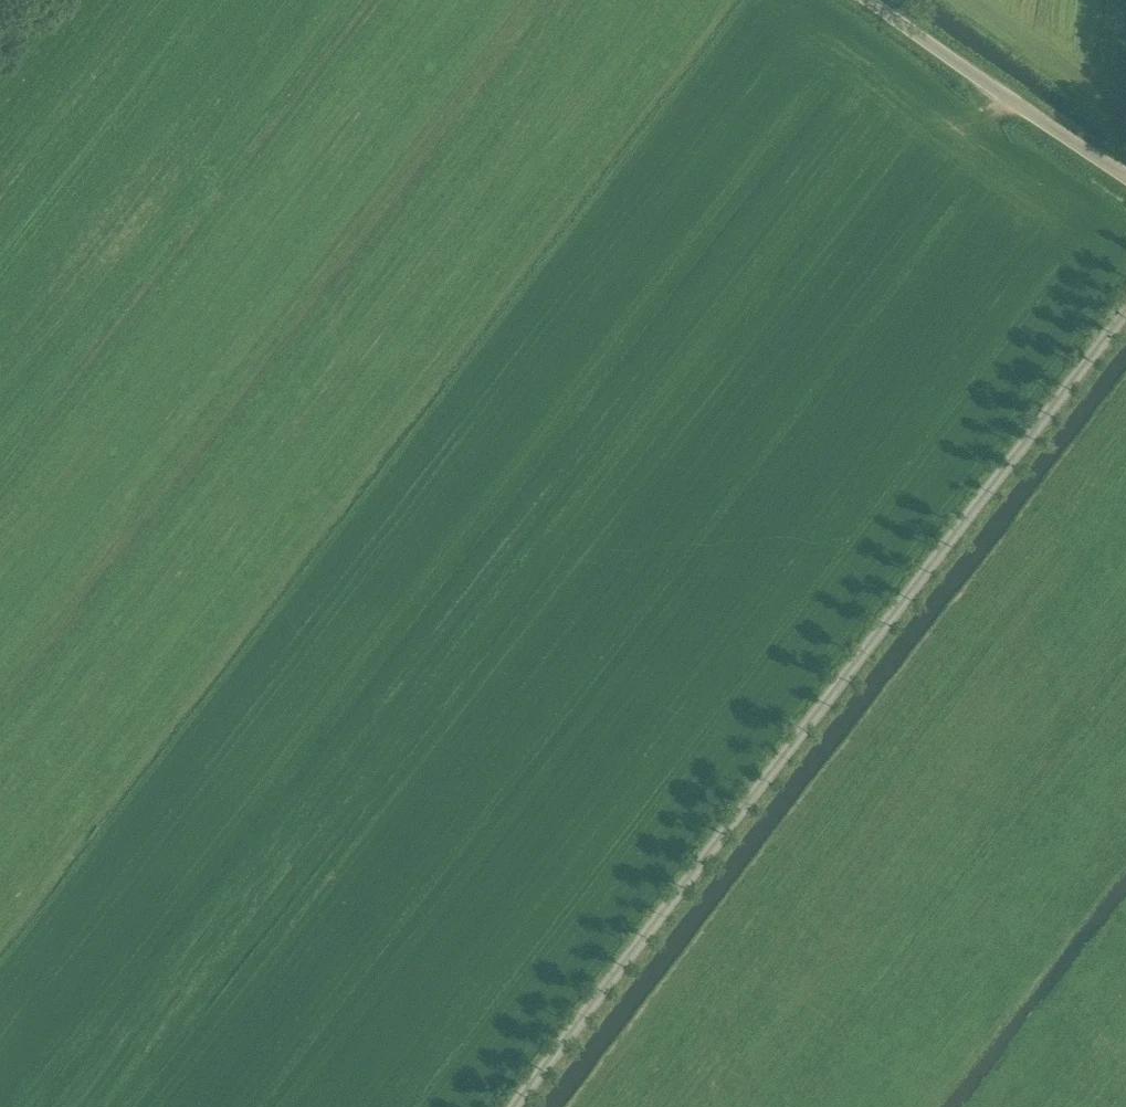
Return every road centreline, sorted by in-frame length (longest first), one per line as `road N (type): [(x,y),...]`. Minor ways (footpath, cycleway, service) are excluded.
road 1 (track): [(515,1106),(1125,311)]
road 2 (unclassified): [(1125,177),(869,0)]

